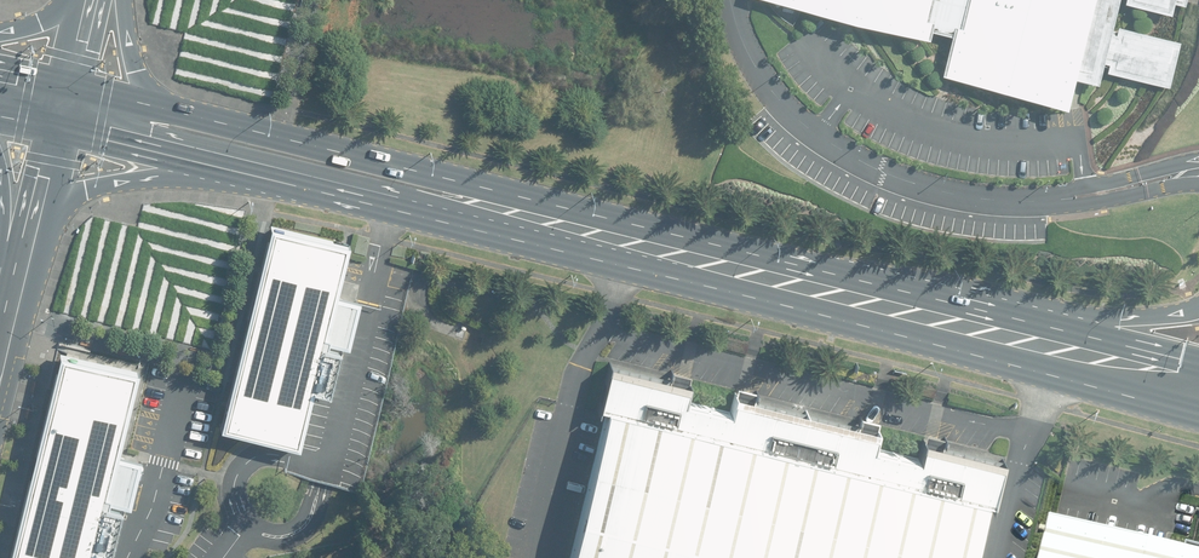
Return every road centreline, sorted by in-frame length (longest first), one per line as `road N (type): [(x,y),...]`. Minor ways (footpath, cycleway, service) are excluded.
road 1 (primary): [(1028,343),(510,210)]
road 2 (primary): [(151,102),(410,169),(510,210)]
road 3 (primary): [(510,210),(254,160)]
road 4 (primary): [(254,160),(88,189),(28,249)]
road 5 (primary): [(254,160),(60,121)]
road 6 (primary): [(1198,385),(1028,343)]
road 7 (primary): [(1028,343),(1198,308)]
road 8 (secondary): [(28,249),(60,121)]
road 9 (secondary): [(0,370),(28,249)]

